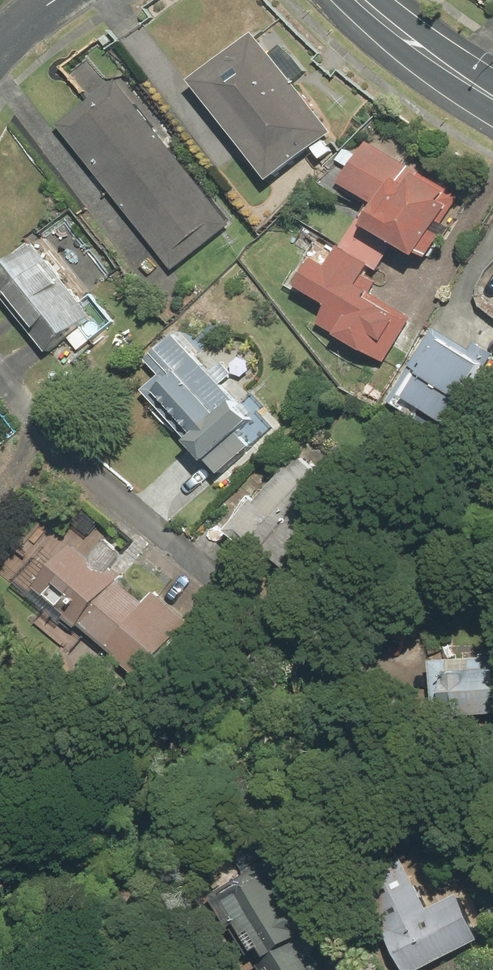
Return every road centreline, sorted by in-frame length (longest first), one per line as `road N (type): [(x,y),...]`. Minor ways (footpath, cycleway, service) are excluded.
road 1 (tertiary): [(359,0),(492,95)]

